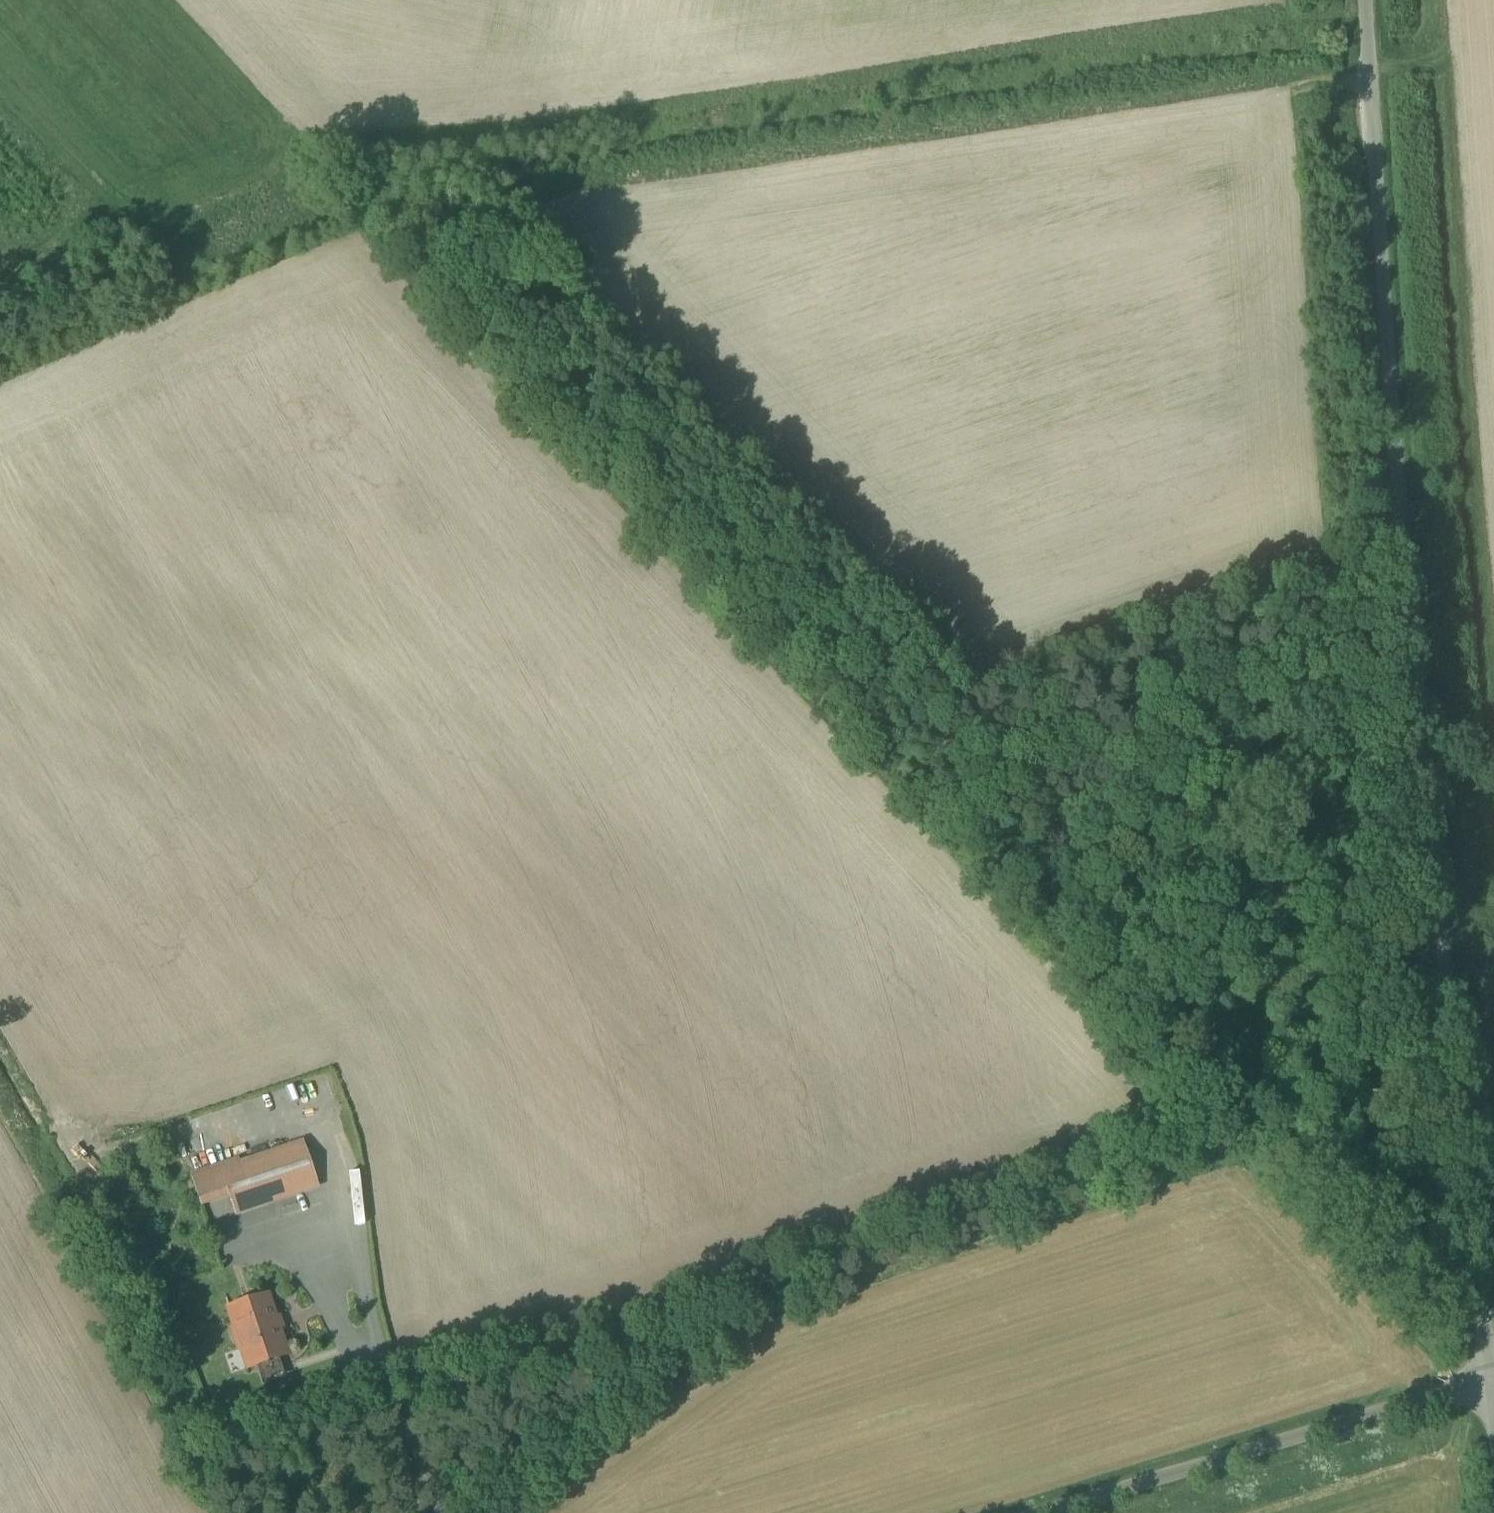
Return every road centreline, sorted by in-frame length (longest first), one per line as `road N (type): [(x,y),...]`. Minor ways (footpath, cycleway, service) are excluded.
road 1 (unclassified): [(1376,0),(1409,523),(1493,1354)]
road 2 (unclassified): [(1493,1382),(1066,1512)]

